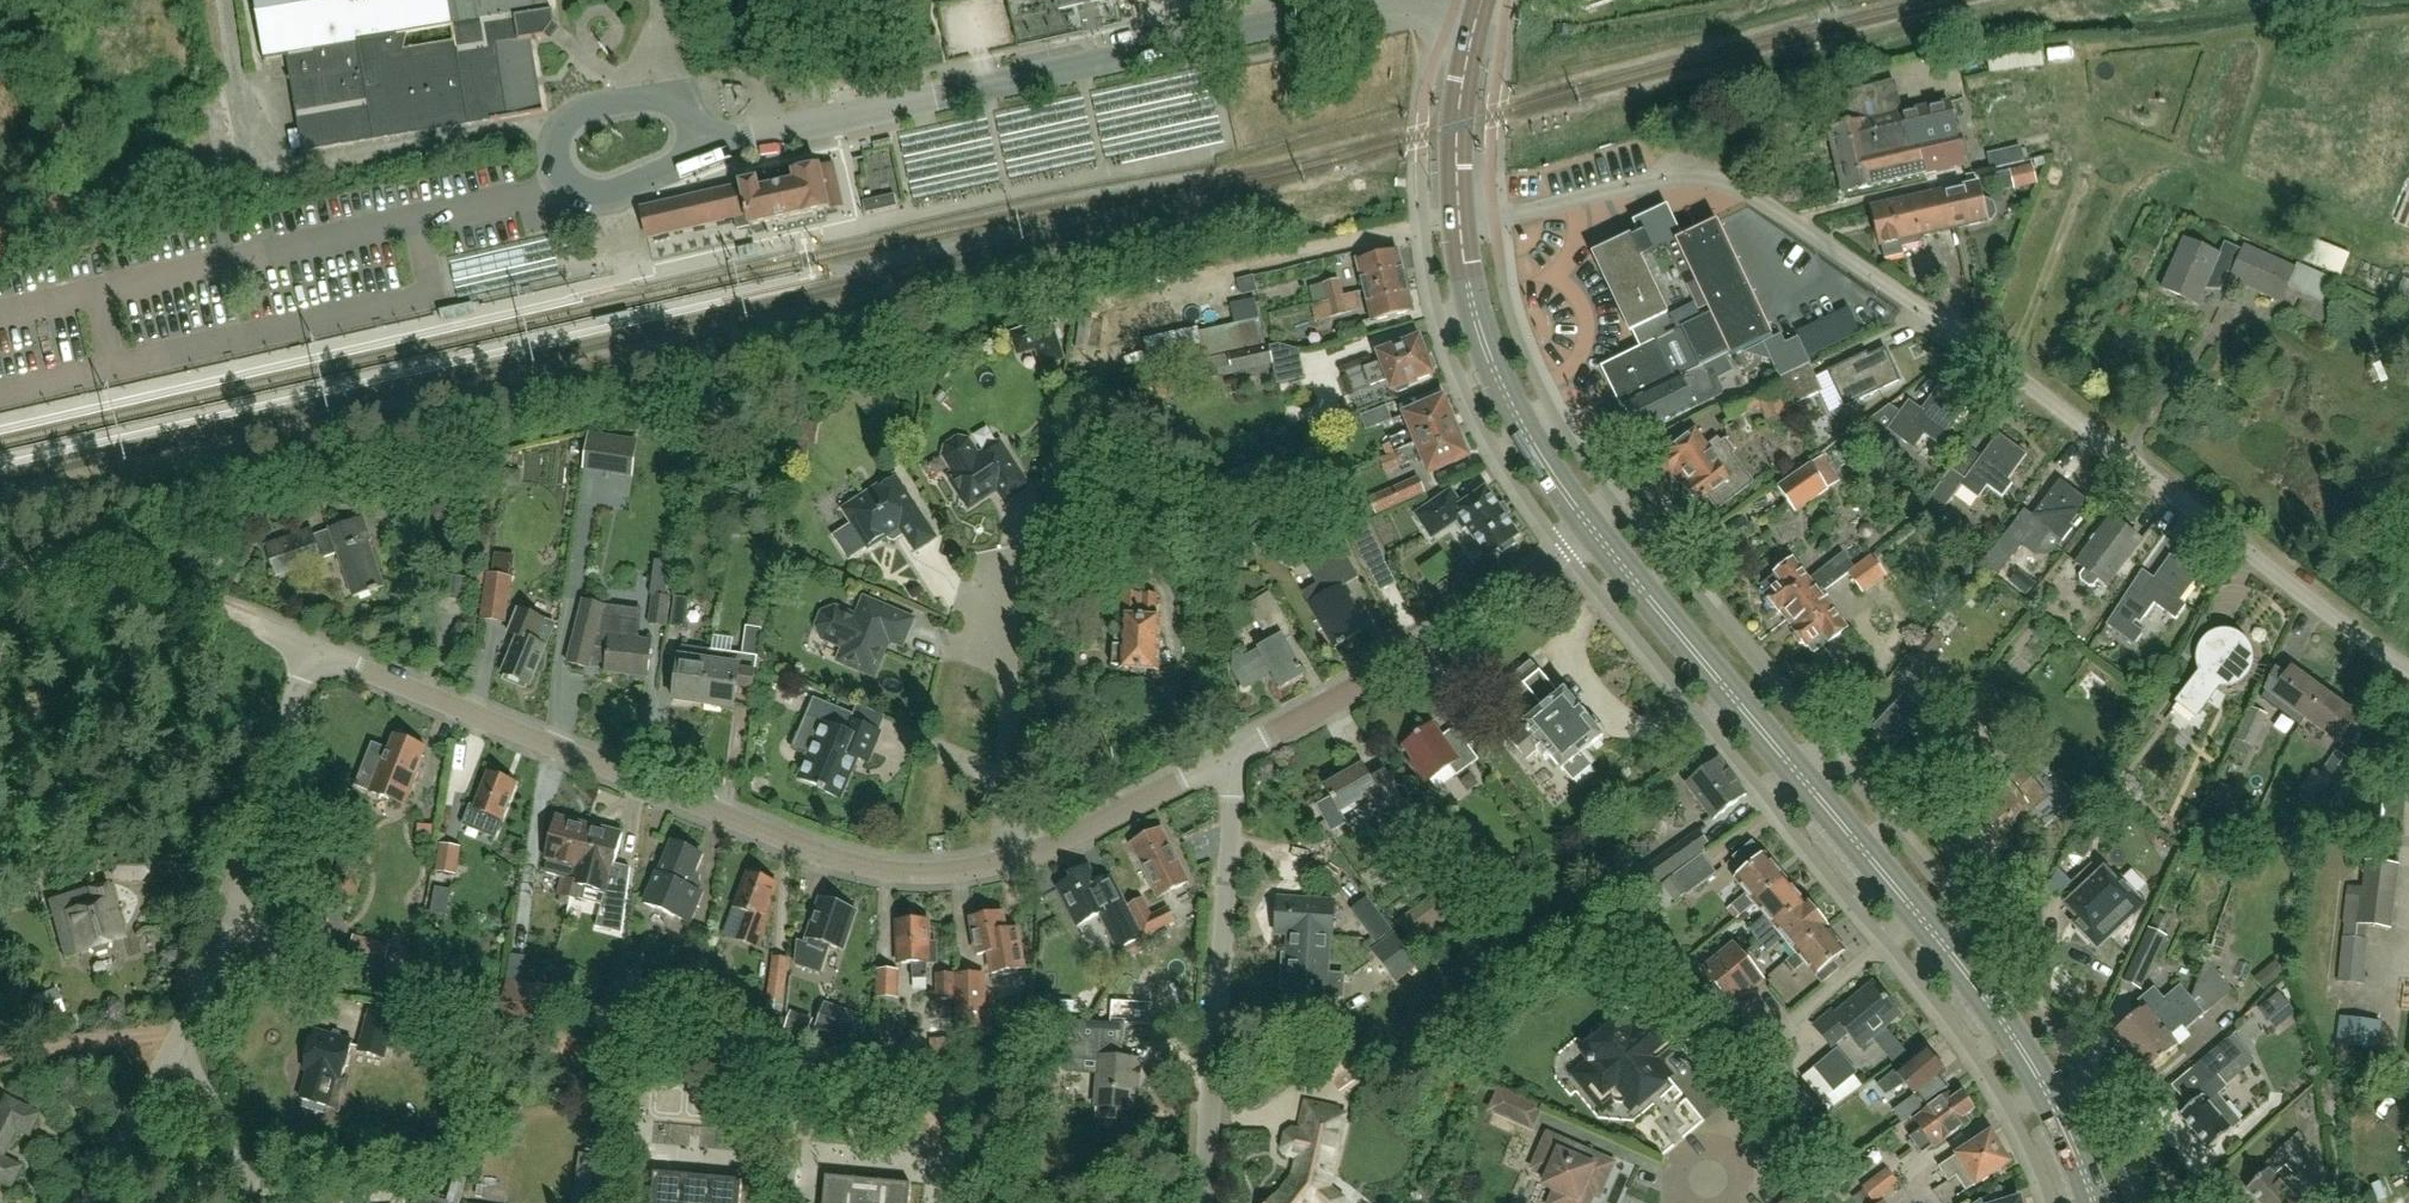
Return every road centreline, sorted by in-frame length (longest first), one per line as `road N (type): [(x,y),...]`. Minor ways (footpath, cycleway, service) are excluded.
road 1 (unclassified): [(2408,668),(2268,571),(2005,367),(1753,194),(1700,177),(1658,178),(1461,219)]
road 2 (primary): [(2095,1202),(2030,1063),(1972,979),(1592,529)]
road 3 (residential): [(1007,862),(921,872),(839,855),(307,642)]
road 4 (unclassified): [(707,152),(1334,9)]
road 5 (residential): [(1203,1202),(1236,757)]
road 6 (residential): [(176,1049),(260,834),(307,642)]
road 7 (residential): [(1236,757),(1499,603),(1592,529)]
road 8 (primary): [(1592,529),(1517,420),(1488,355),(1461,219)]
road 9 (track): [(0,556),(61,551),(250,621)]
road 10 (unclassified): [(707,152),(613,193),(569,189),(552,143),(560,123),(593,105)]
road 11 (residential): [(1007,862),(1236,757)]
road 12 (primary): [(1461,219),(1458,125),(1483,0)]
road 13 (track): [(0,1062),(184,1032)]
road 14 (residential): [(91,1202),(176,1049)]
road 15 (residential): [(176,1049),(235,1150),(243,1202)]
road 16 (unclassified): [(593,105),(678,98),(707,152)]

